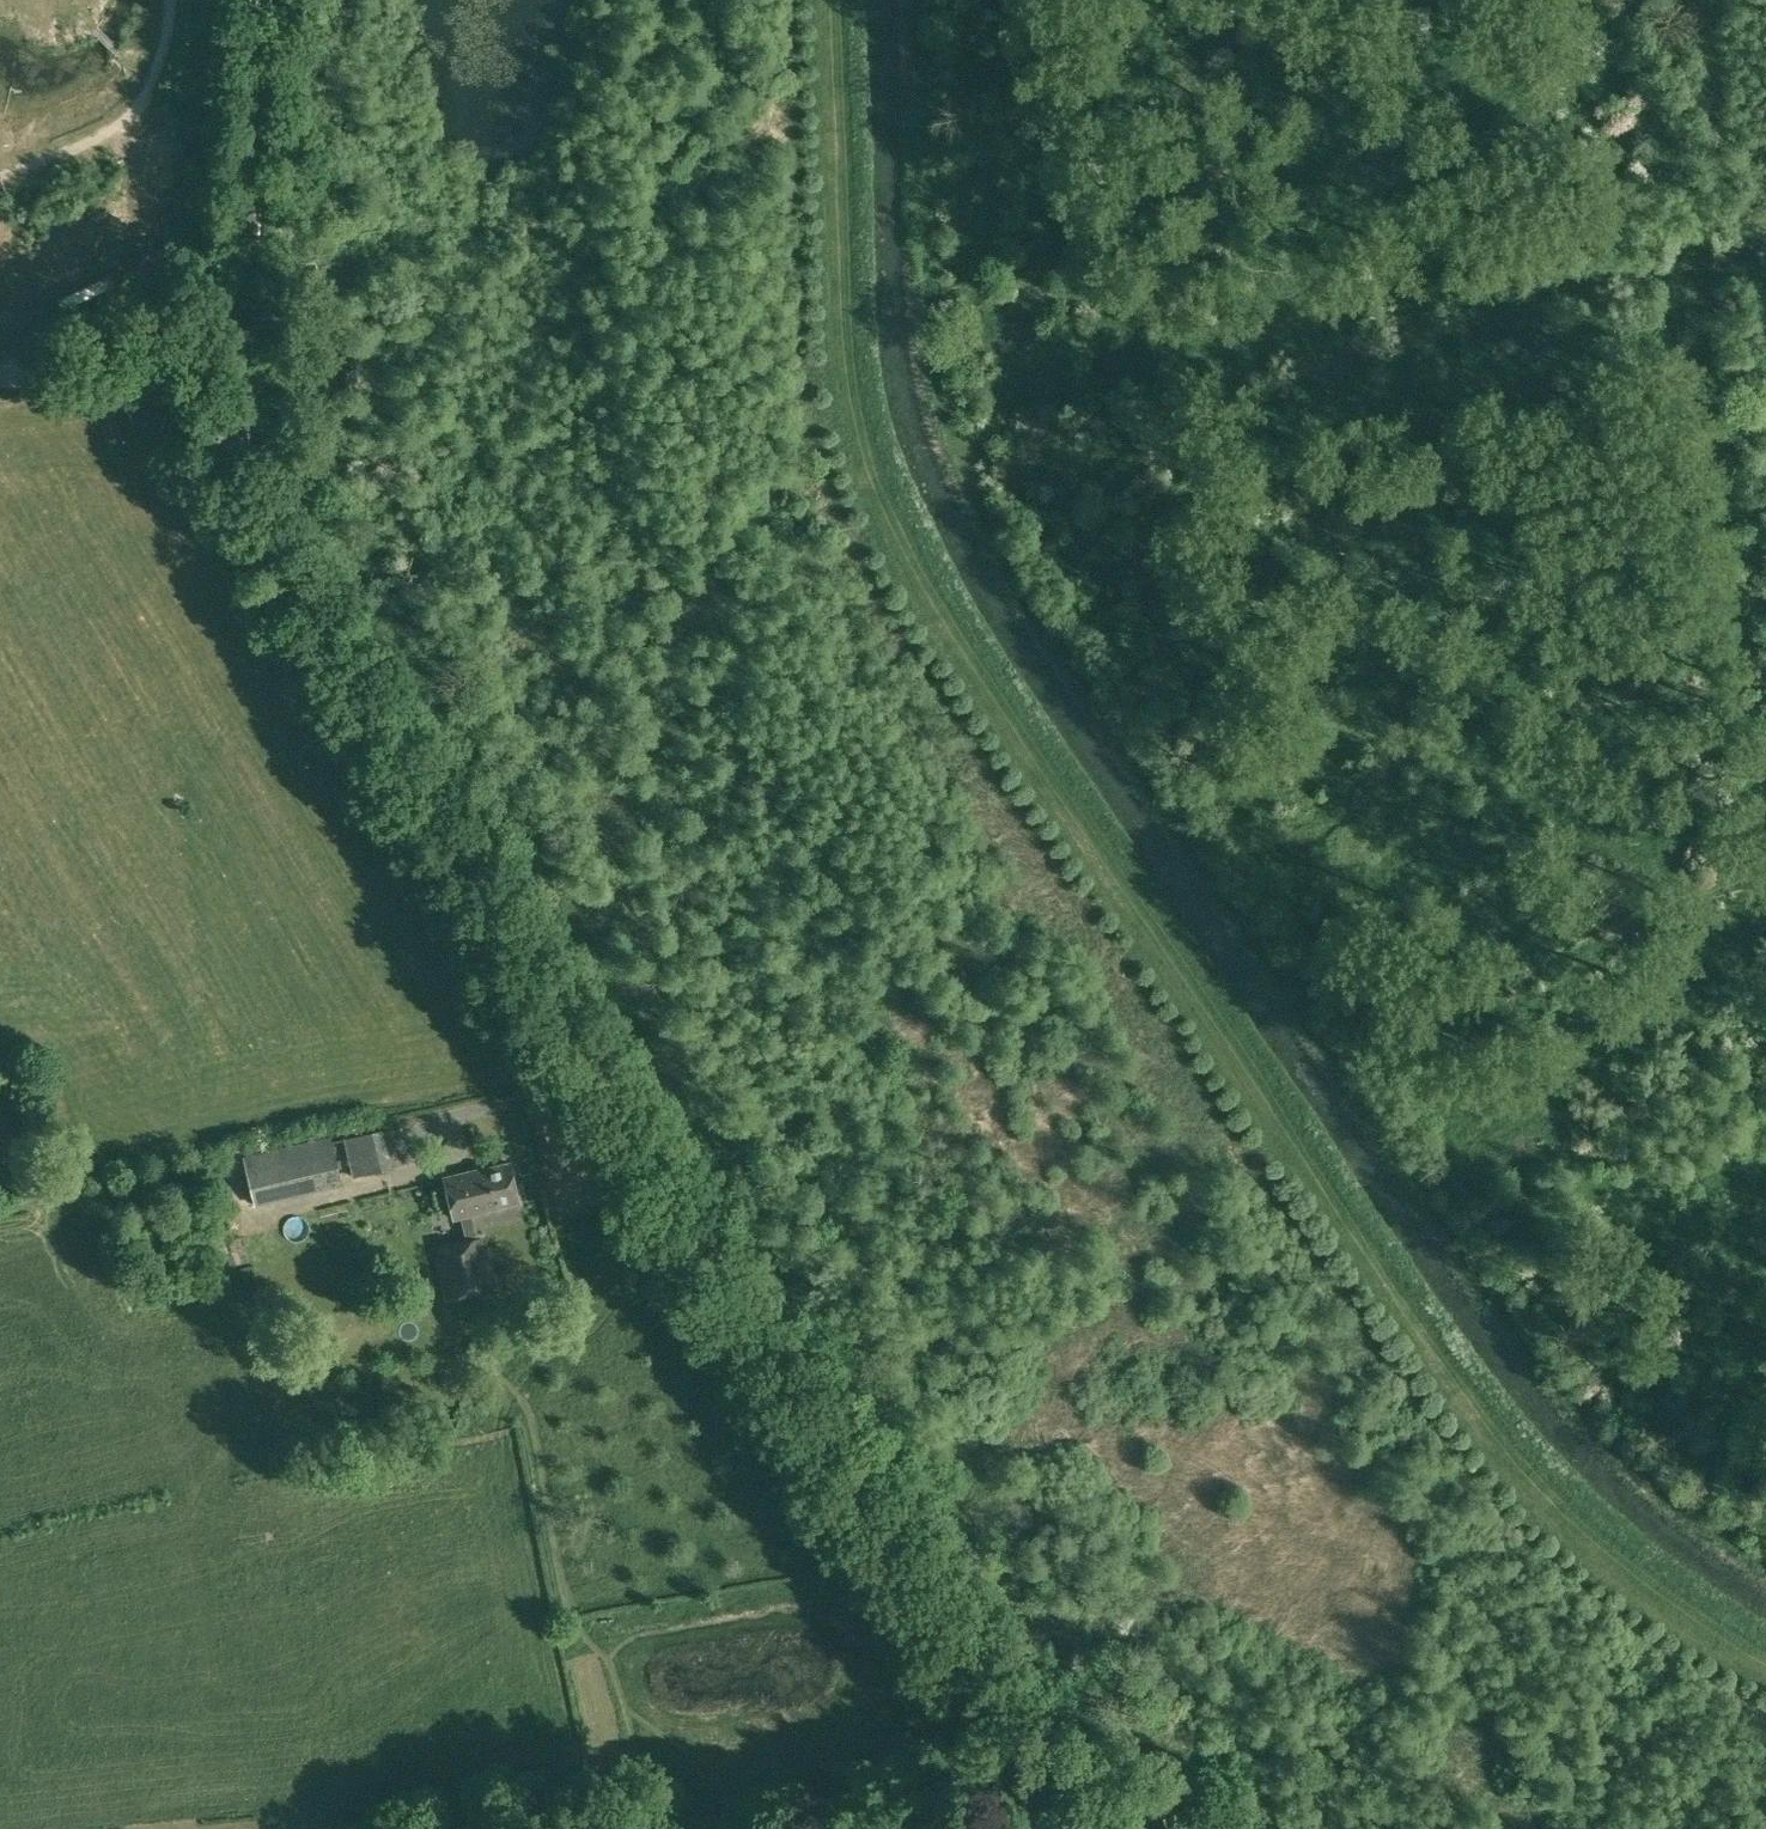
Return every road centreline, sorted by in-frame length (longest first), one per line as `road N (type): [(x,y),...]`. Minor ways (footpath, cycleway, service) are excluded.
road 1 (tertiary): [(1044,1828),(998,1722),(364,690),(256,506),(242,469)]
road 2 (tertiary): [(244,291),(260,0)]
road 3 (tertiary): [(242,469),(244,291)]
road 4 (unclassified): [(173,377),(123,367),(0,377)]

